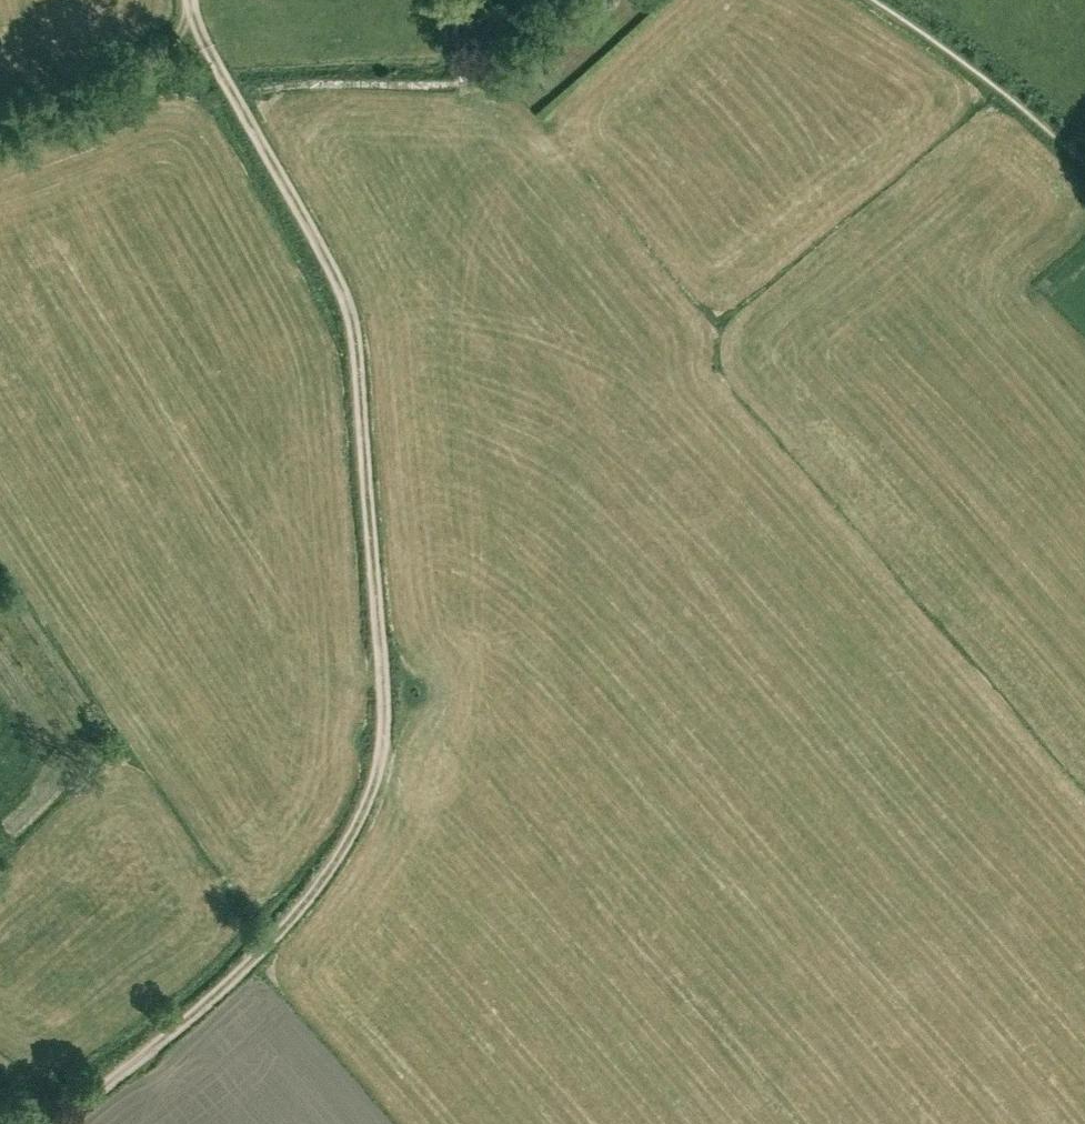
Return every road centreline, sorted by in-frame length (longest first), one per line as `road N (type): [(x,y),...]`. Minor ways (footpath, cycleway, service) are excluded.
road 1 (track): [(190,0),(202,45),(347,303),(374,605),(369,745),(277,928),(224,981),(41,1123)]

